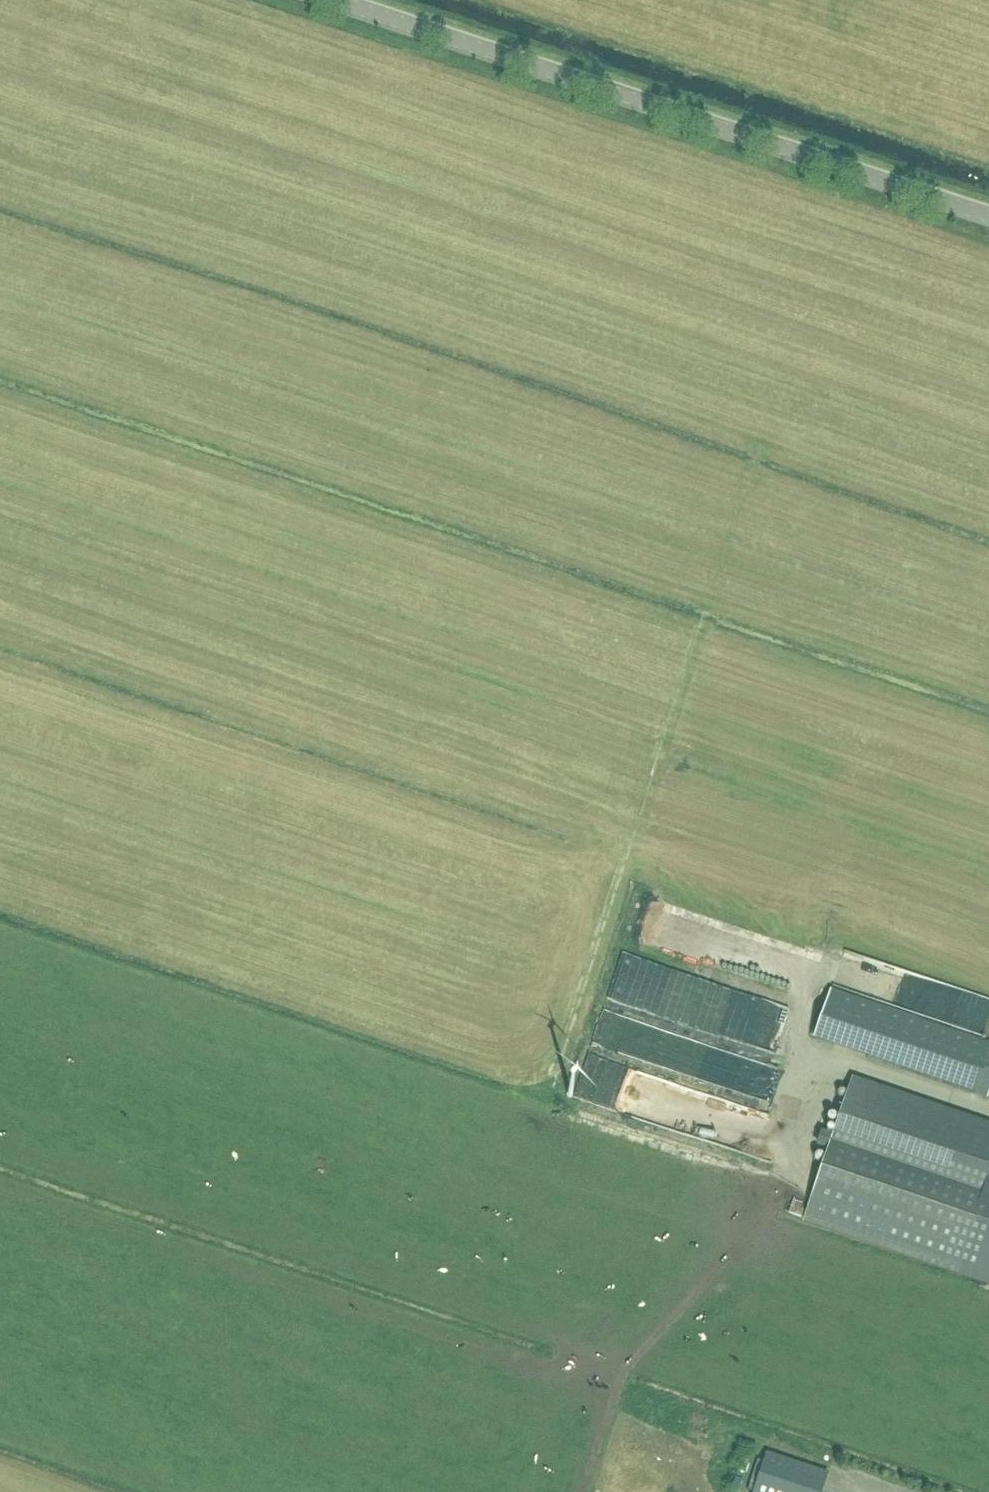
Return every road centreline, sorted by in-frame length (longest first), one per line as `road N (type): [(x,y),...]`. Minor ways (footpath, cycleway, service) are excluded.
road 1 (unclassified): [(988,213),(355,0)]

